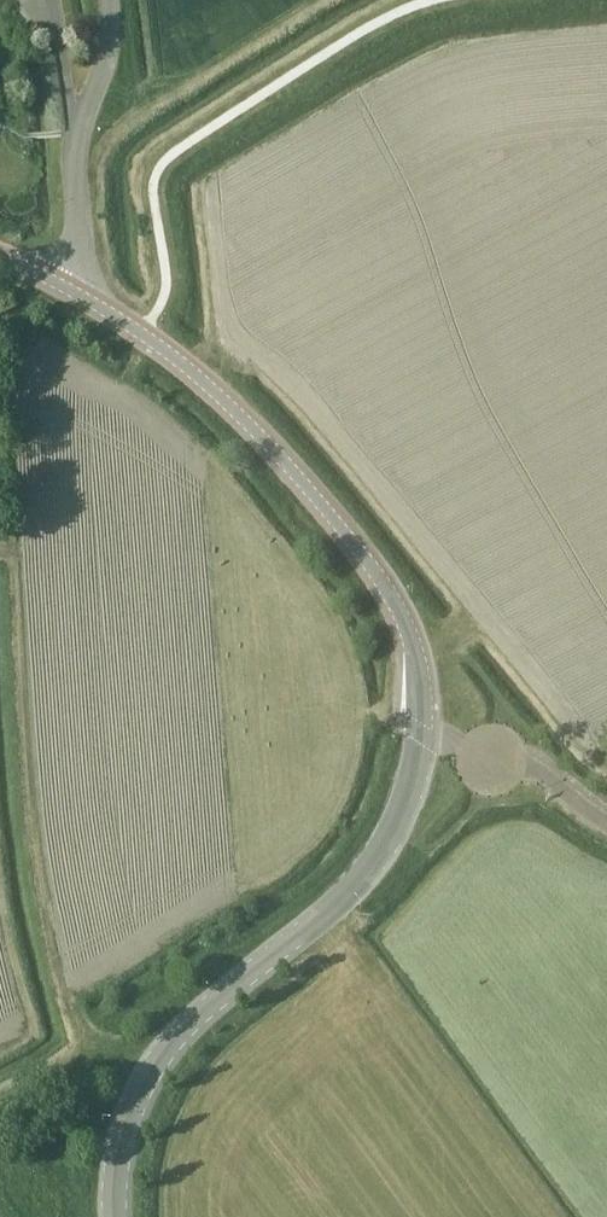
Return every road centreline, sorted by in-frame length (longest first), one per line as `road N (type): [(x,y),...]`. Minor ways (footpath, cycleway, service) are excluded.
road 1 (tertiary): [(420,736),(419,676),(405,628),(315,497),(183,364),(72,287),(0,256)]
road 2 (tertiary): [(420,736),(409,795),(369,870),(184,1030),(144,1083),(121,1145),(115,1216)]
road 3 (residential): [(606,821),(548,779),(495,757)]

